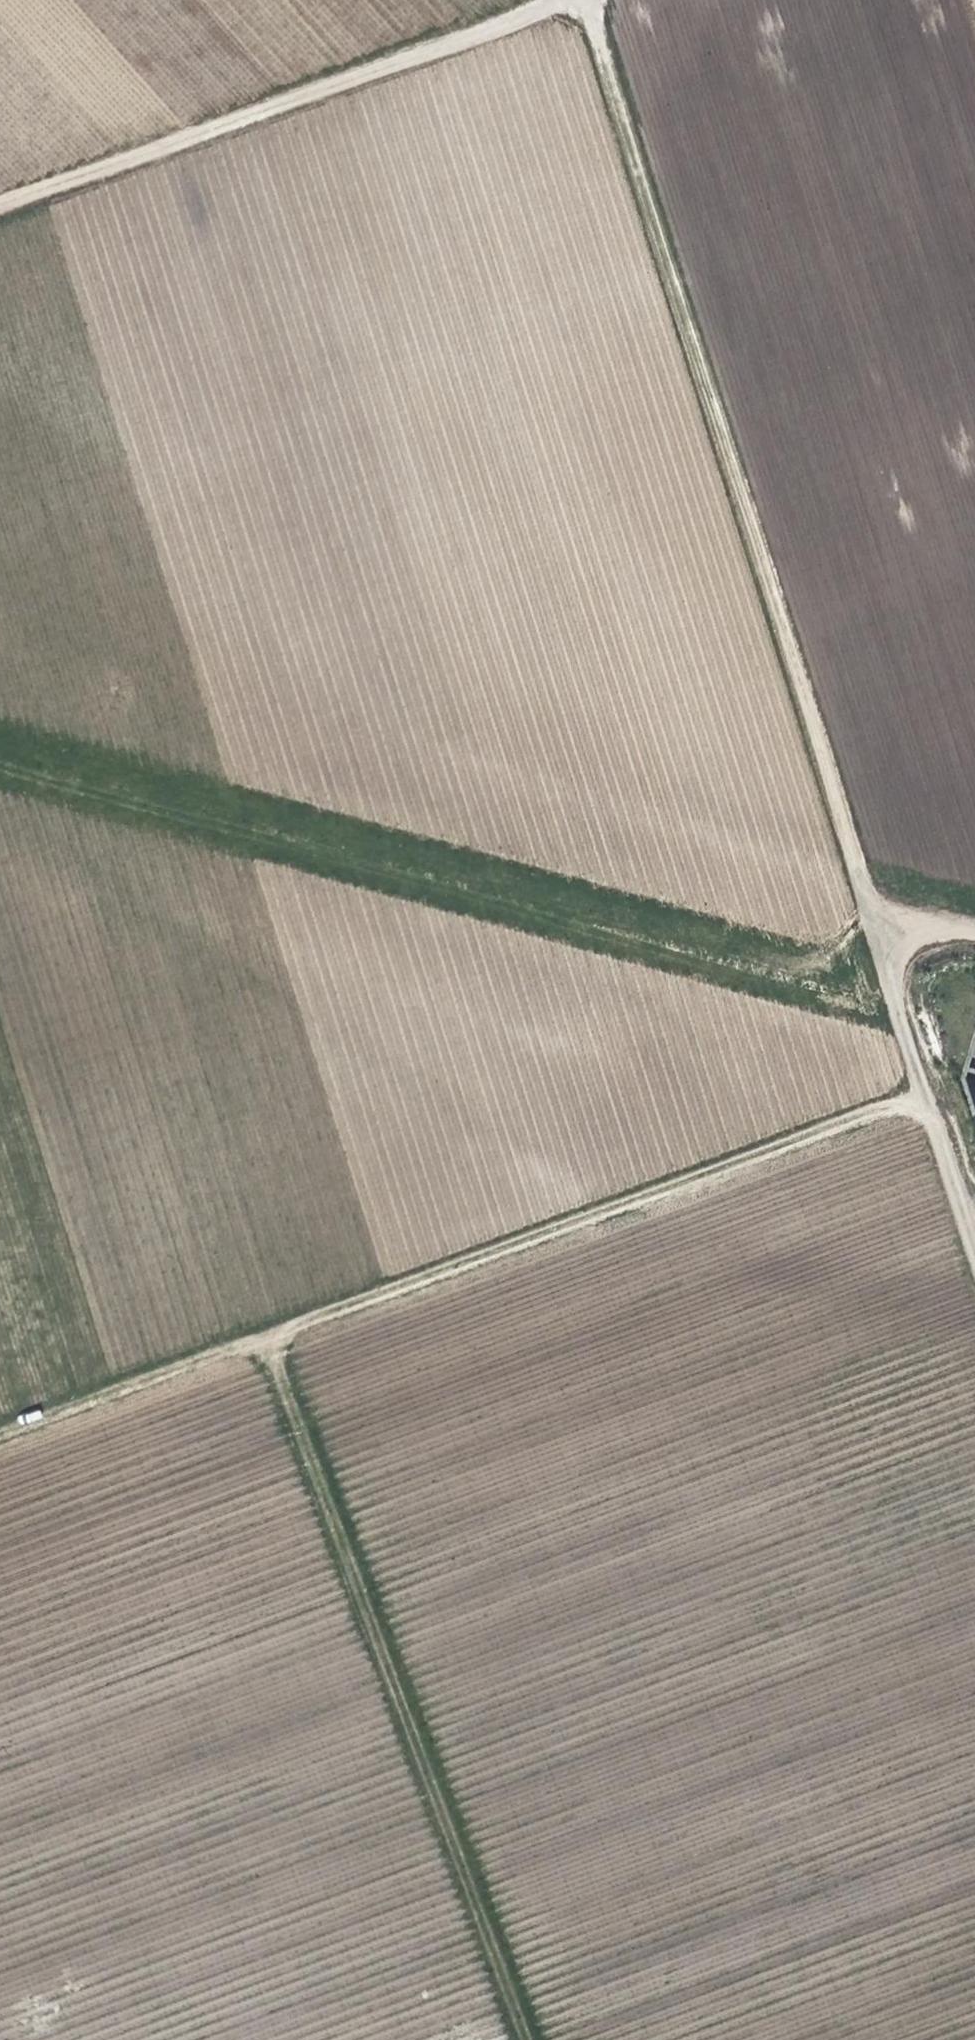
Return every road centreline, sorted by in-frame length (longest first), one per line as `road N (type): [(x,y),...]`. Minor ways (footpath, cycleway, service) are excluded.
road 1 (track): [(593,0),(922,1095),(0,1432)]
road 2 (track): [(574,0),(0,210)]

